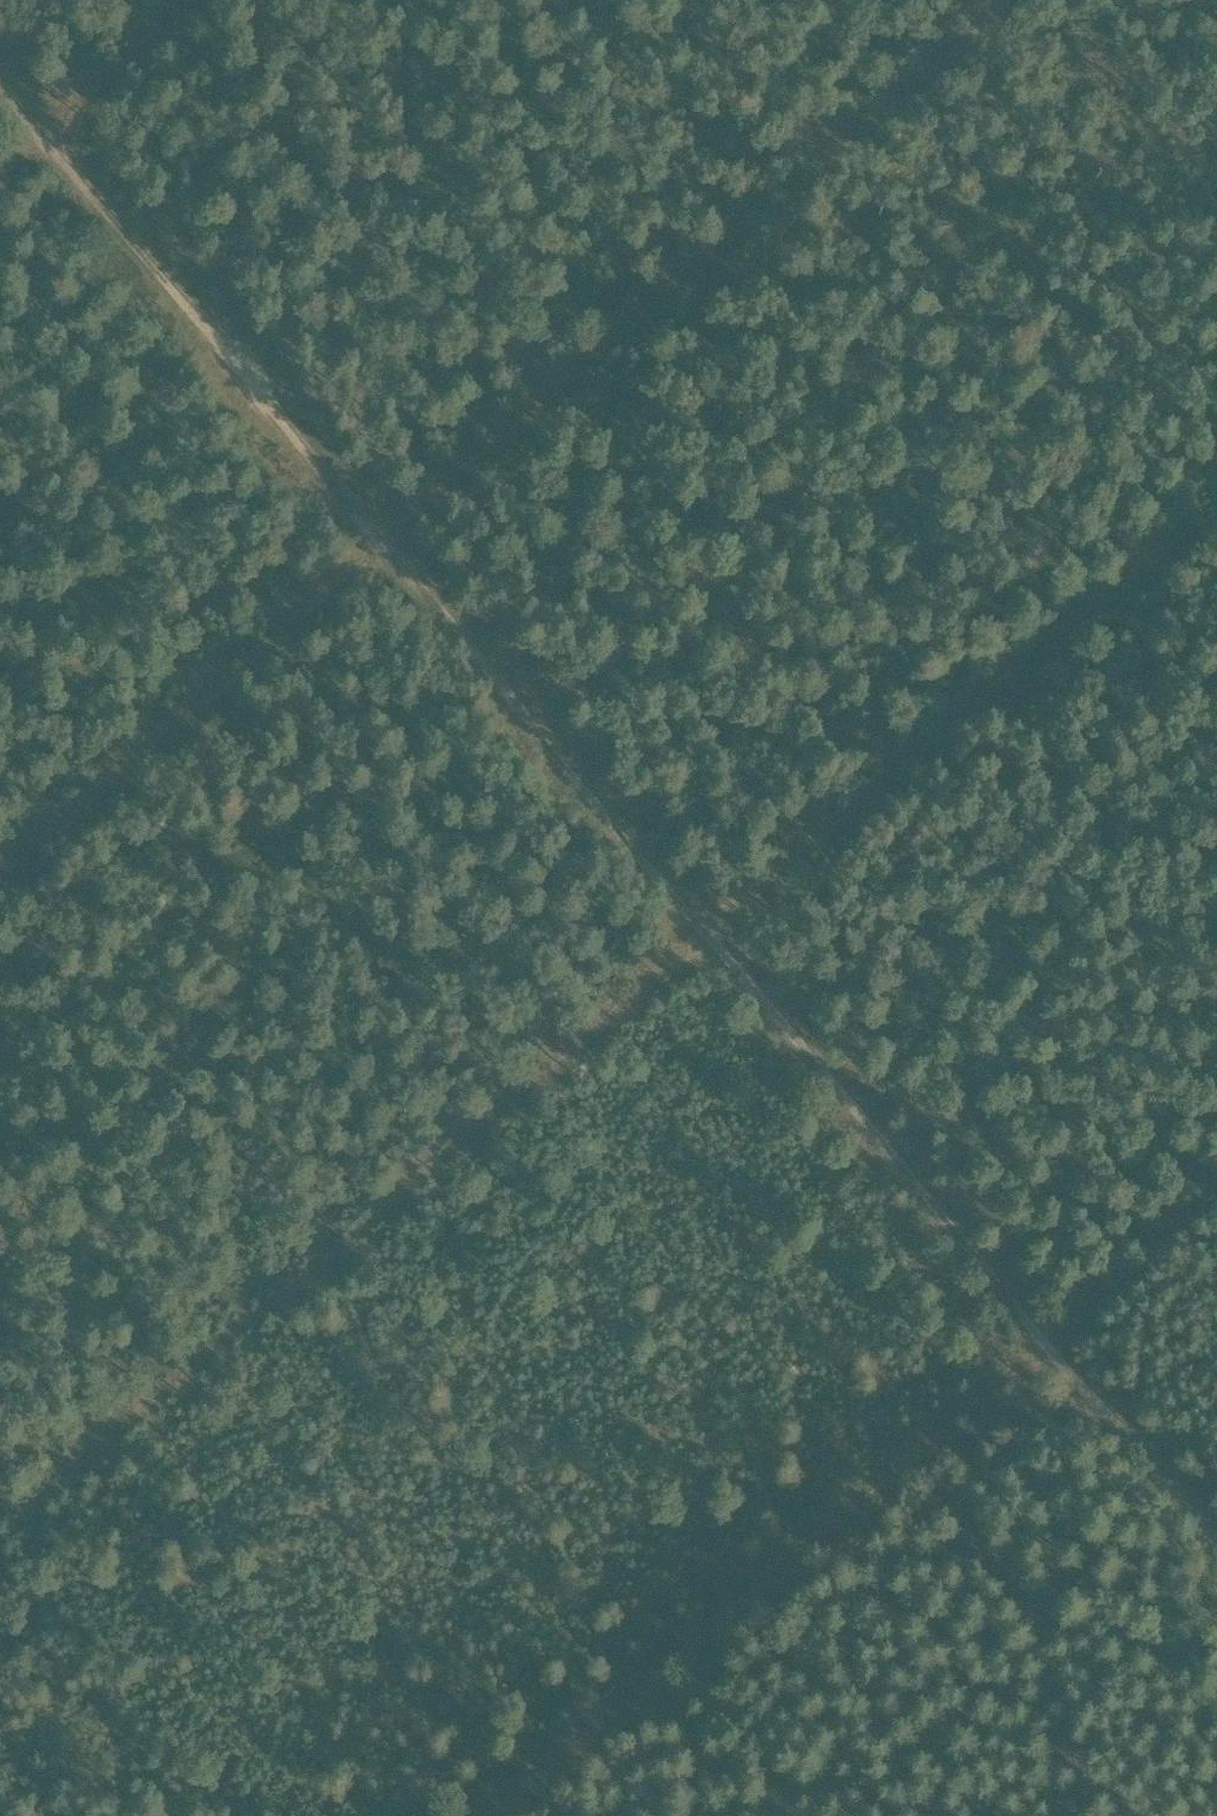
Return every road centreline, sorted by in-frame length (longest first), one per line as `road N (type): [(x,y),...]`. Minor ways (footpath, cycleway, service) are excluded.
road 1 (track): [(1216,1546),(0,90)]
road 2 (track): [(1216,504),(0,1530)]
road 3 (track): [(0,868),(1018,0)]
road 4 (track): [(489,1815),(1216,1191)]
road 5 (track): [(0,182),(213,0)]

